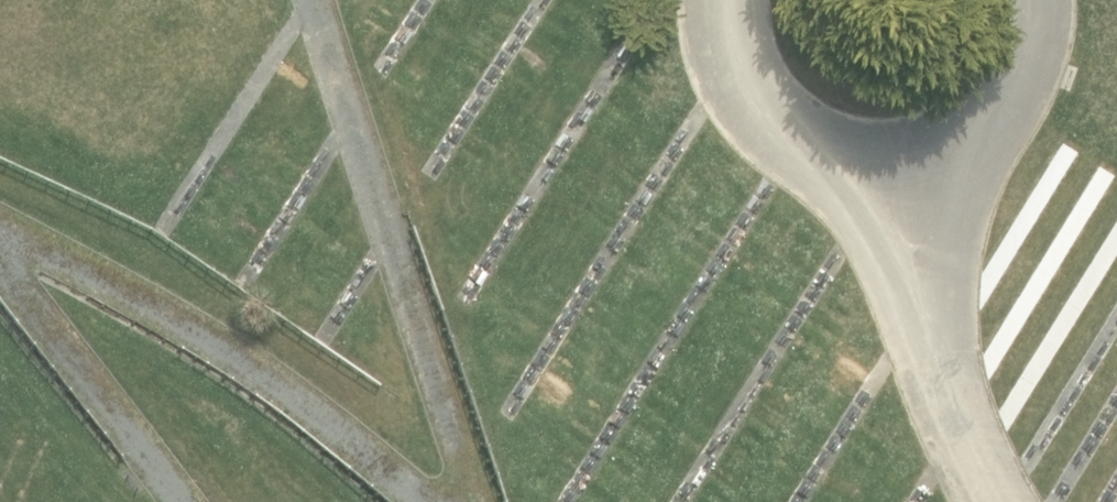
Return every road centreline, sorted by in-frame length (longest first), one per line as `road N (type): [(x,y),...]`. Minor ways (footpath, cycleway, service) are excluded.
road 1 (unclassified): [(469,501),(414,298),(318,0)]
road 2 (unclassified): [(0,228),(185,321),(427,501)]
road 3 (unclassified): [(919,152),(924,295),(945,381),(1009,501)]
road 4 (unclassified): [(180,501),(74,364),(0,249)]
road 5 (unclassified): [(919,152),(869,155),(820,142),(779,113),(750,72),(738,0)]
road 6 (unclassified): [(1033,0),(1027,52),(1003,98),(966,132),(919,152)]

